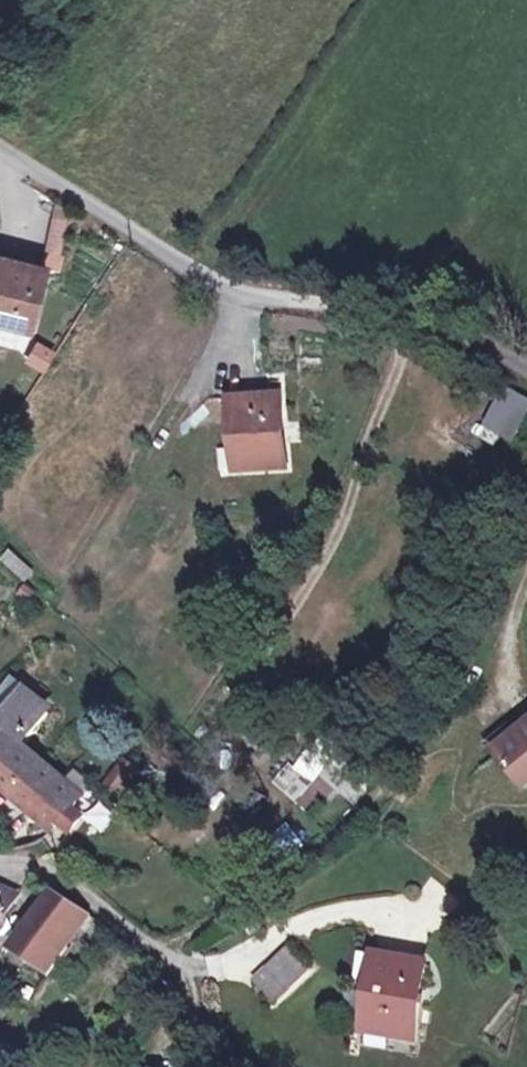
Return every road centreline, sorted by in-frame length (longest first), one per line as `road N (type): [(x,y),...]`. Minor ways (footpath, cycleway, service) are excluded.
road 1 (unclassified): [(0,146),(215,285),(351,312)]
road 2 (unclassified): [(195,970),(45,871),(0,864)]
road 3 (track): [(351,312),(436,330),(526,366)]
road 4 (track): [(526,589),(506,673),(526,712)]

